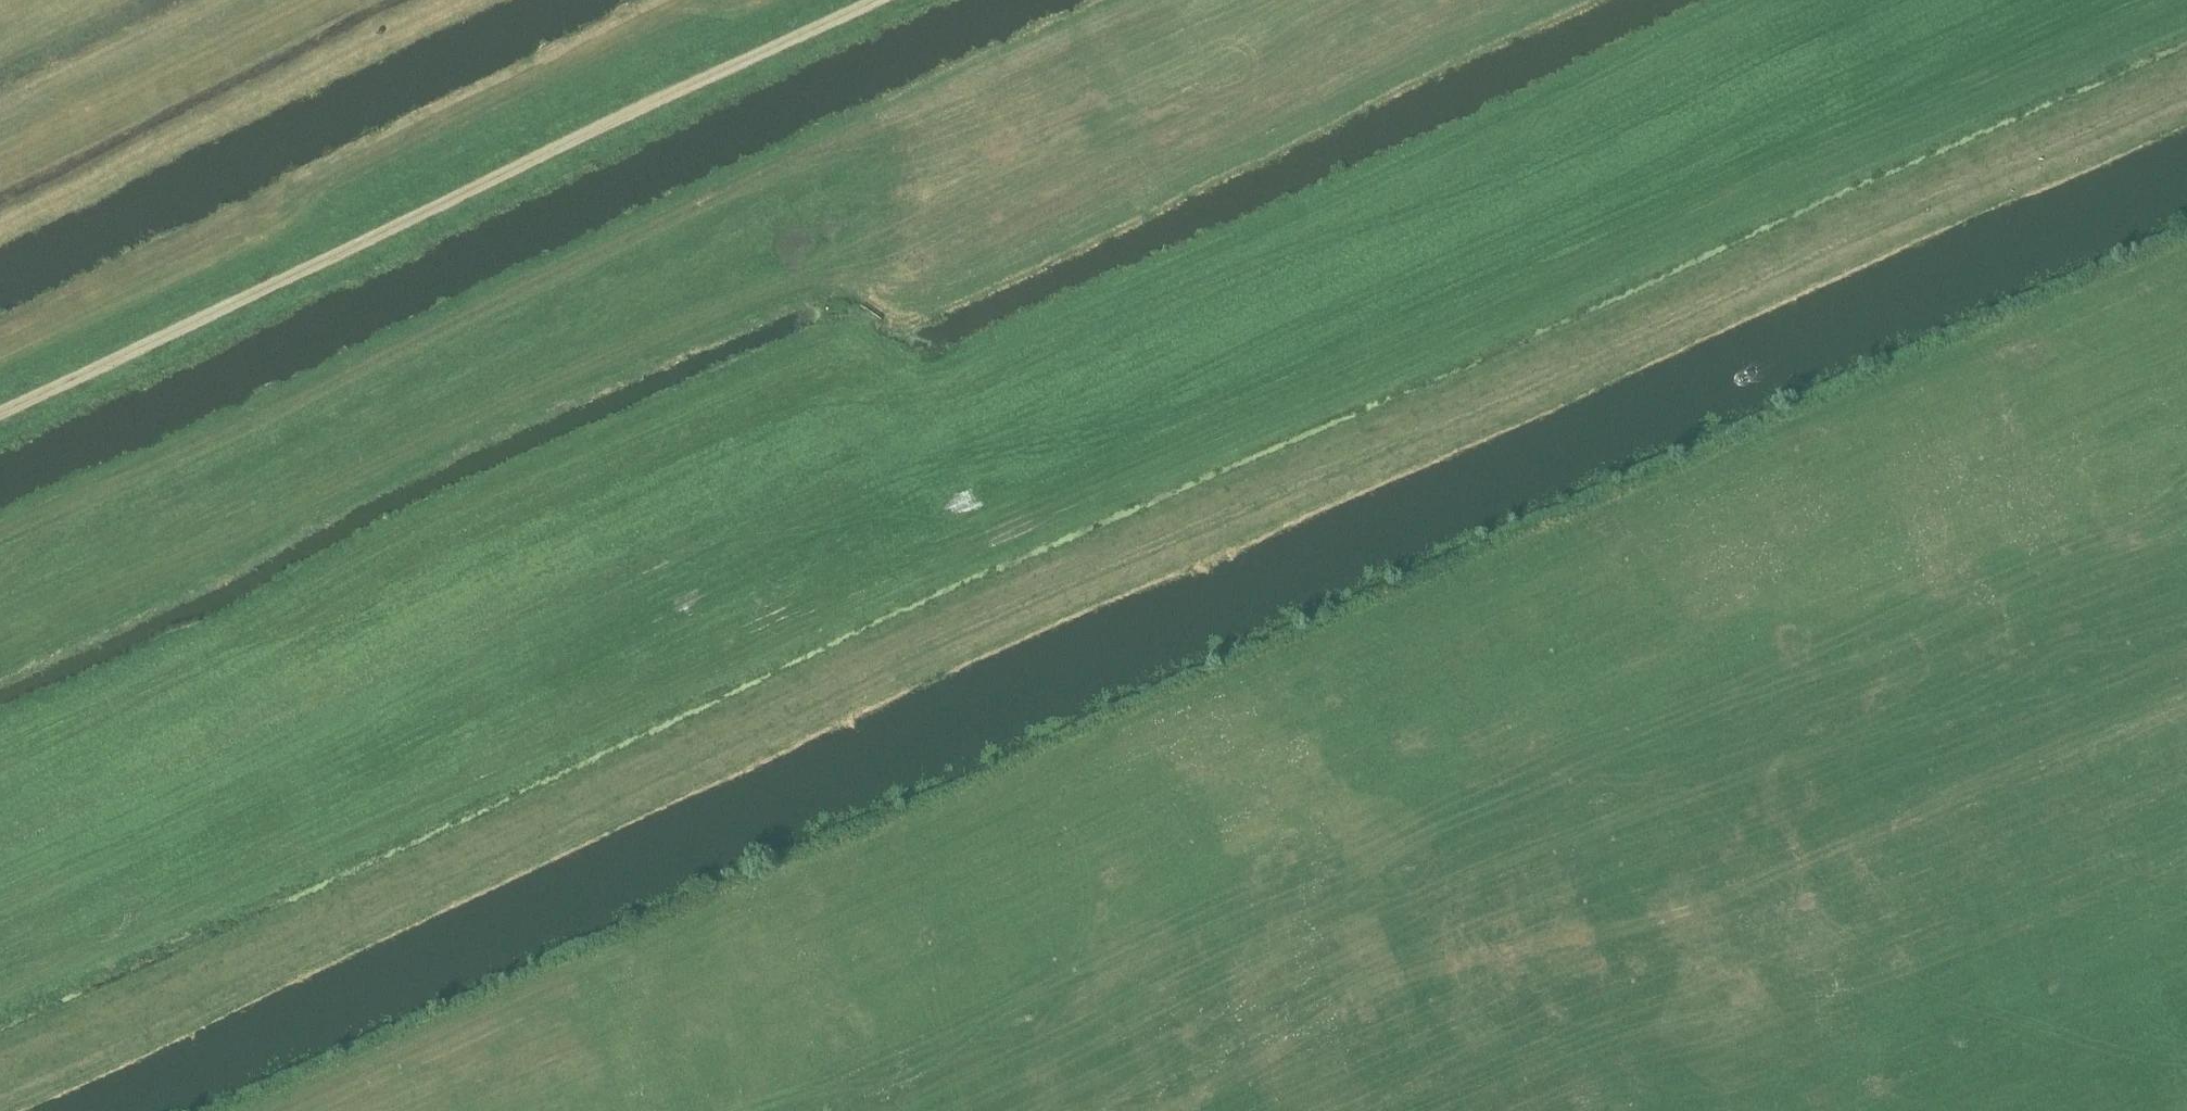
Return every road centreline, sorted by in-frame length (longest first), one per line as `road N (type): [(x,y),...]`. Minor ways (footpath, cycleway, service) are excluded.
road 1 (track): [(0,421),(552,145),(872,0)]

